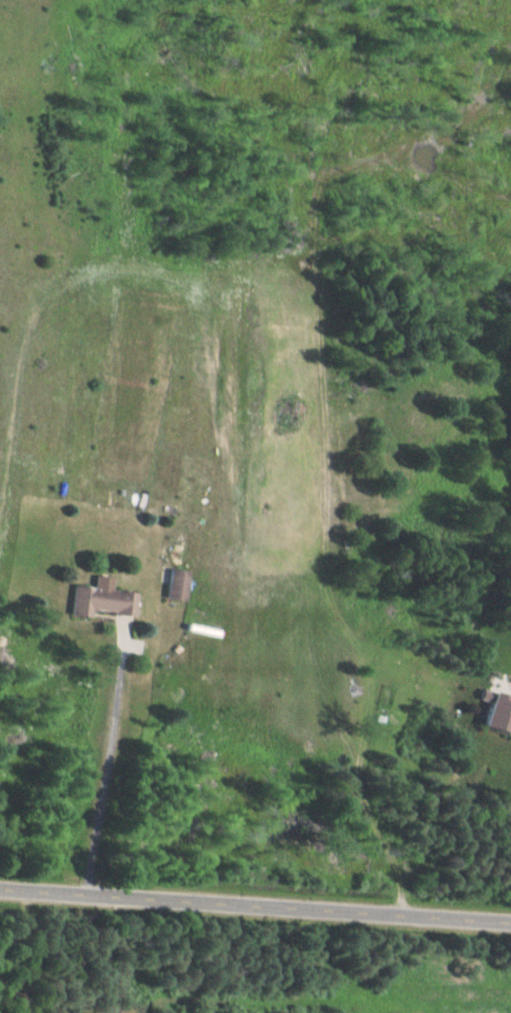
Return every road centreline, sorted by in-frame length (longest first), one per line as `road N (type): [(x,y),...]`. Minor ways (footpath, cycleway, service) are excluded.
road 1 (residential): [(510,922),(0,888)]

